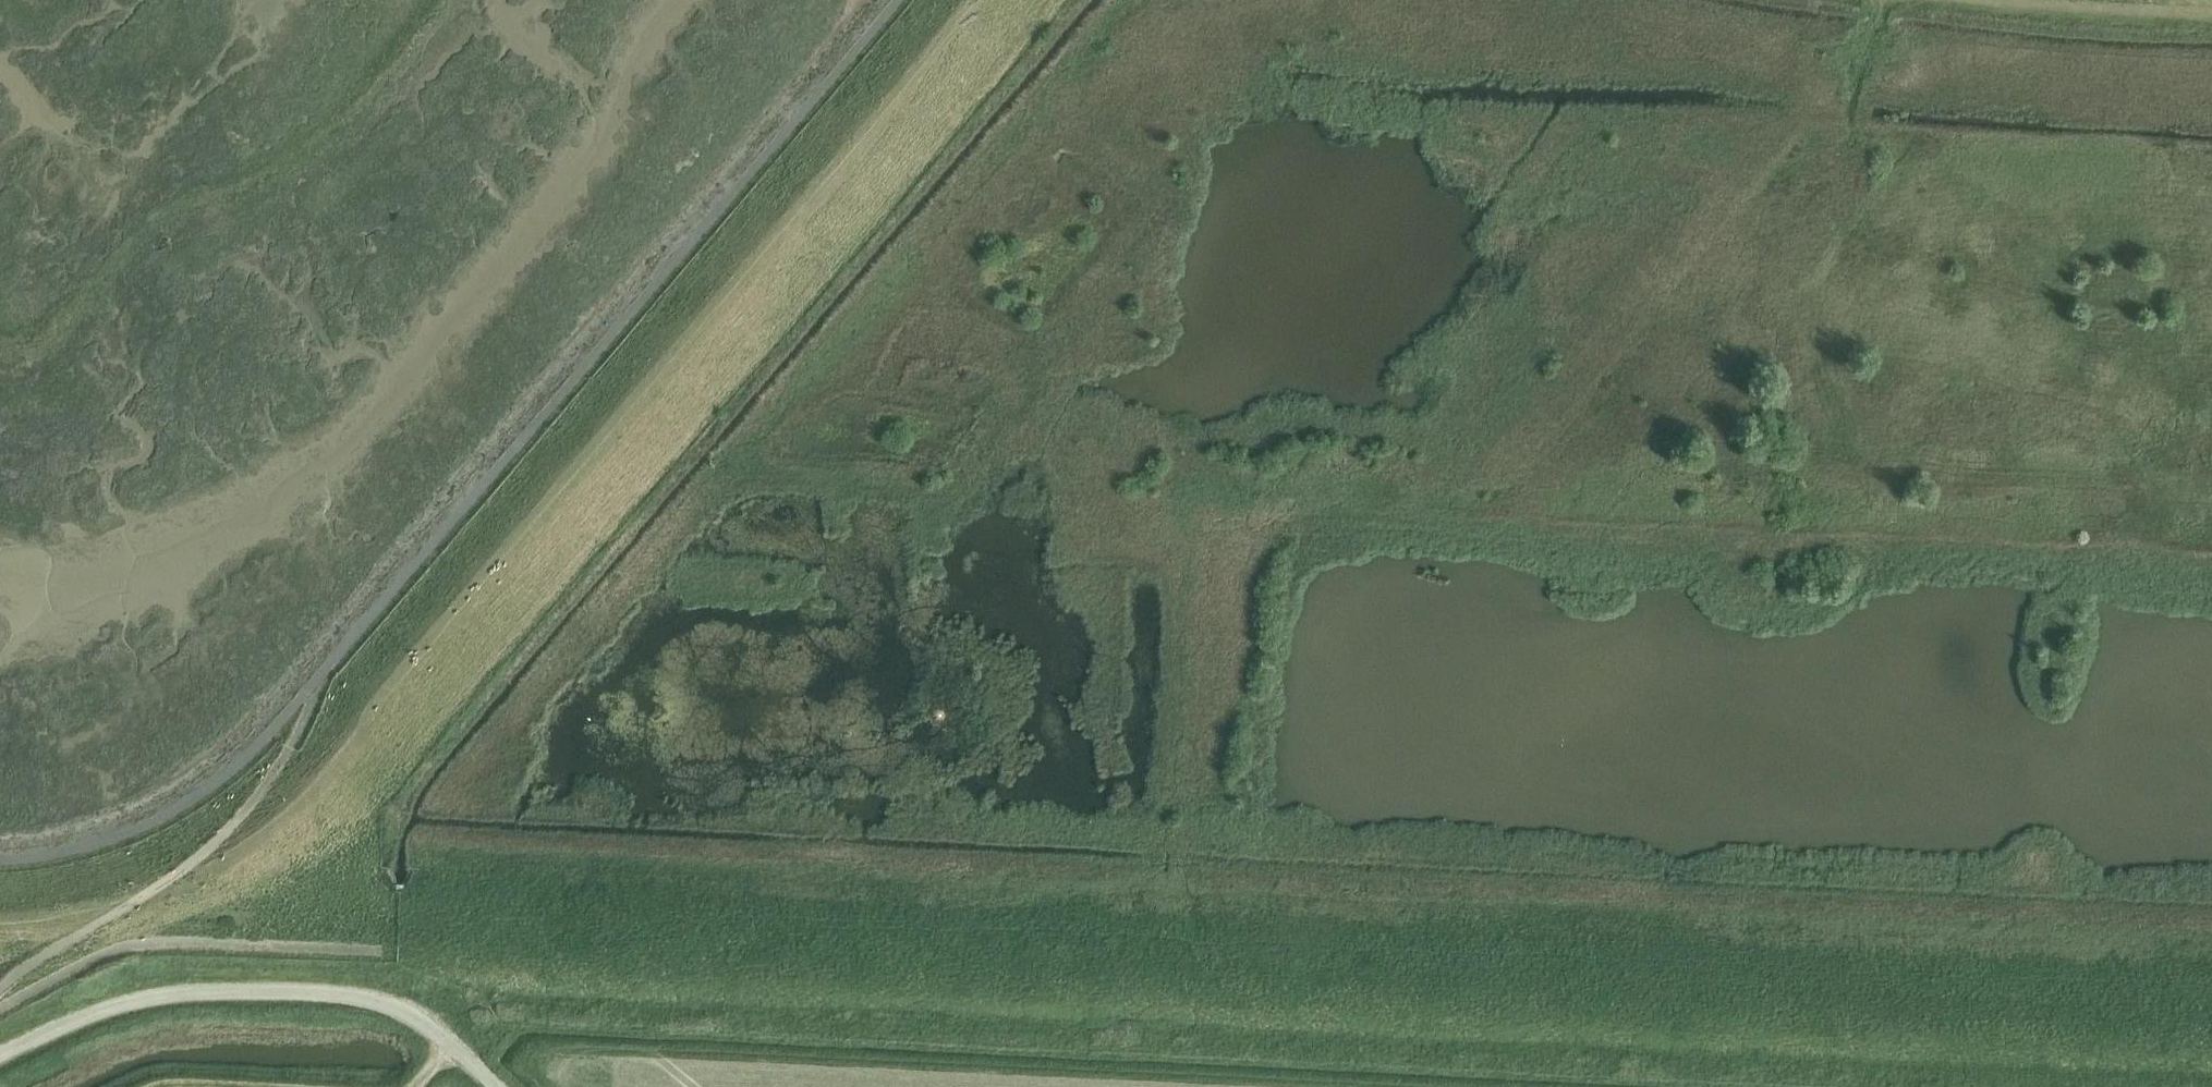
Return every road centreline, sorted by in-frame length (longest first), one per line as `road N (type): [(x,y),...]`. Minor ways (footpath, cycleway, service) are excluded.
road 1 (track): [(0,1011),(128,938),(256,883),(432,737),(1066,0)]
road 2 (unclassified): [(0,1056),(142,1000),(289,995),(404,1013),(496,1086)]
road 3 (track): [(2049,0),(2211,4)]

